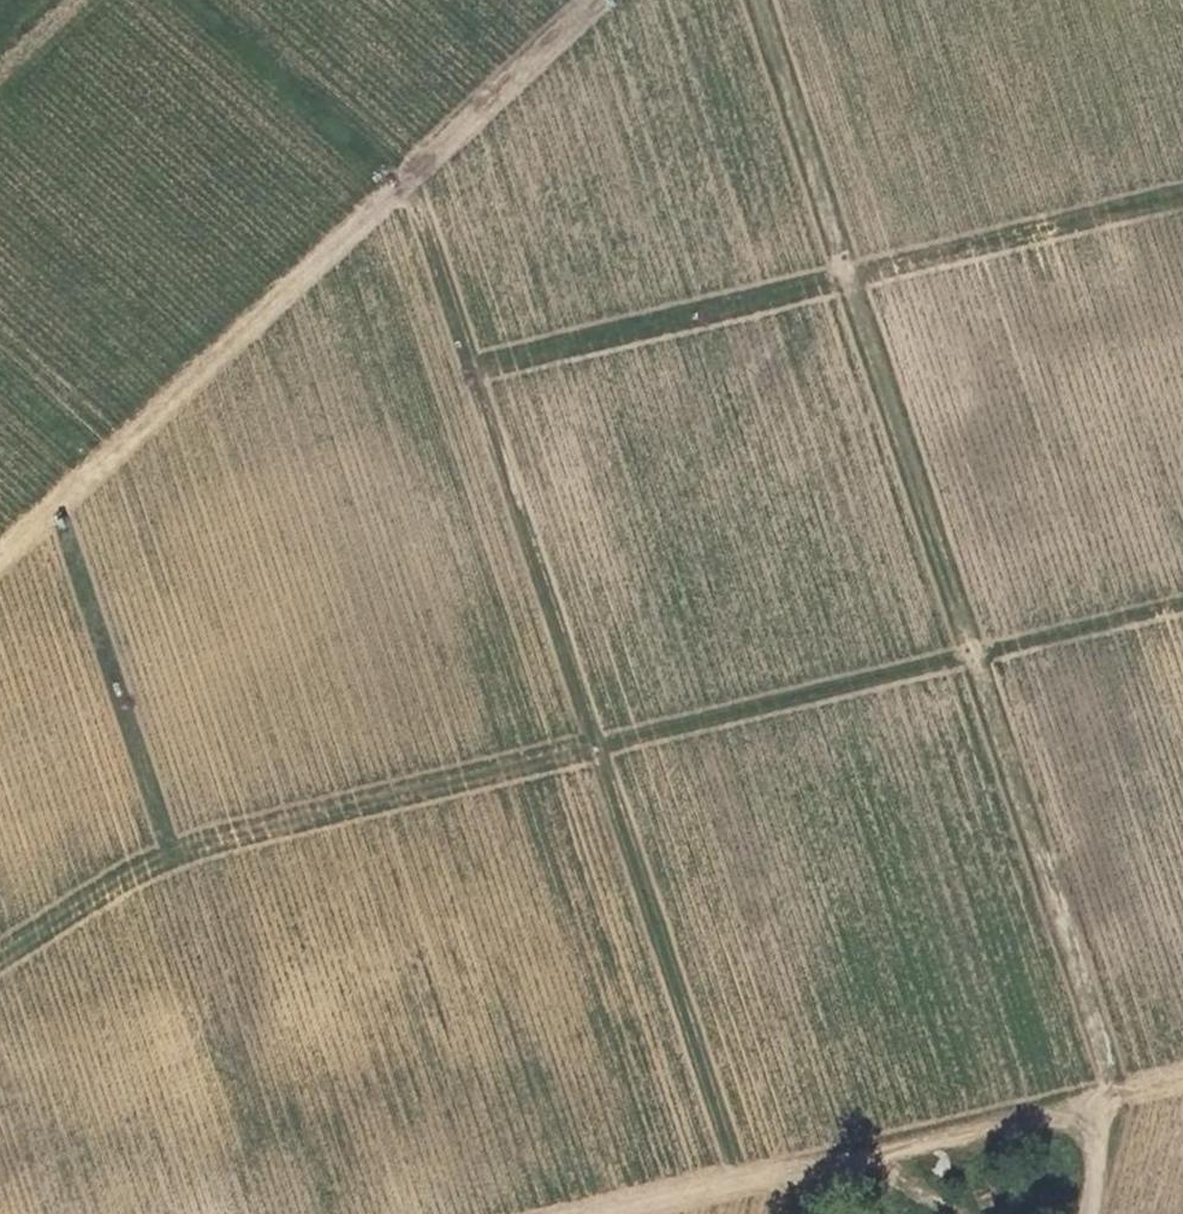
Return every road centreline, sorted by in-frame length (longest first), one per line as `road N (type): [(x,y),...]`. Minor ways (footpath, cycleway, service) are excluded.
road 1 (track): [(0,965),(176,856),(1182,607)]
road 2 (track): [(761,0),(1114,1095)]
road 3 (track): [(412,171),(734,1179)]
road 4 (track): [(105,470),(594,0)]
road 5 (track): [(584,1213),(1182,1079)]
road 6 (track): [(0,376),(105,470),(0,569)]
road 7 (track): [(808,1162),(929,1195),(960,1213)]

